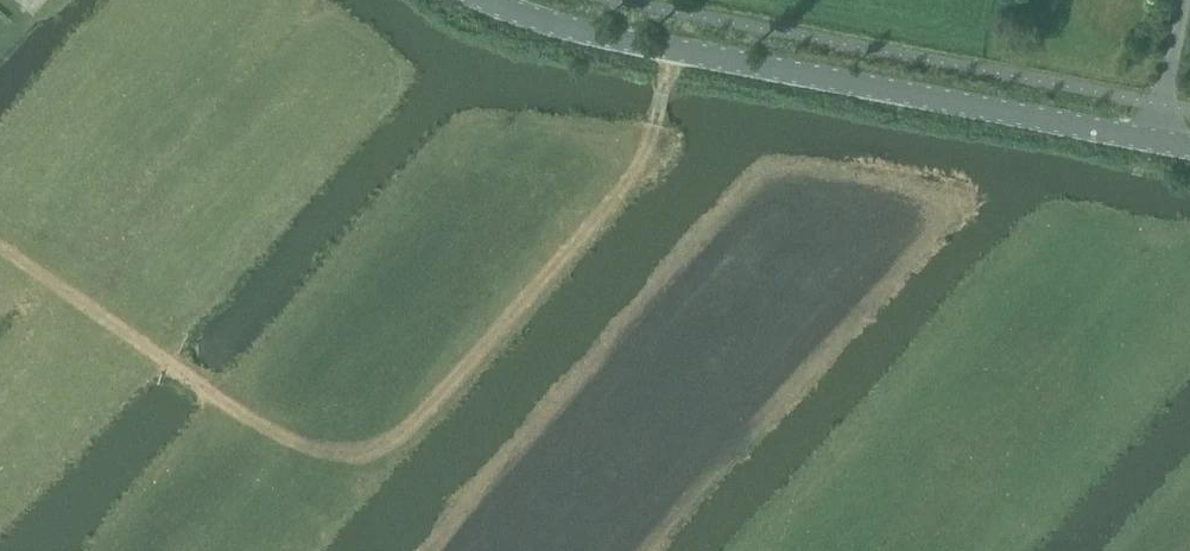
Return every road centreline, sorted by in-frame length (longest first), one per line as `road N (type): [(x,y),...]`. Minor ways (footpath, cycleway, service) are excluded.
road 1 (track): [(0,246),(278,436),(317,452),(399,441),(645,166),(673,54)]
road 2 (unclassified): [(1189,144),(673,54),(491,0)]
road 3 (track): [(1182,0),(1151,137)]

